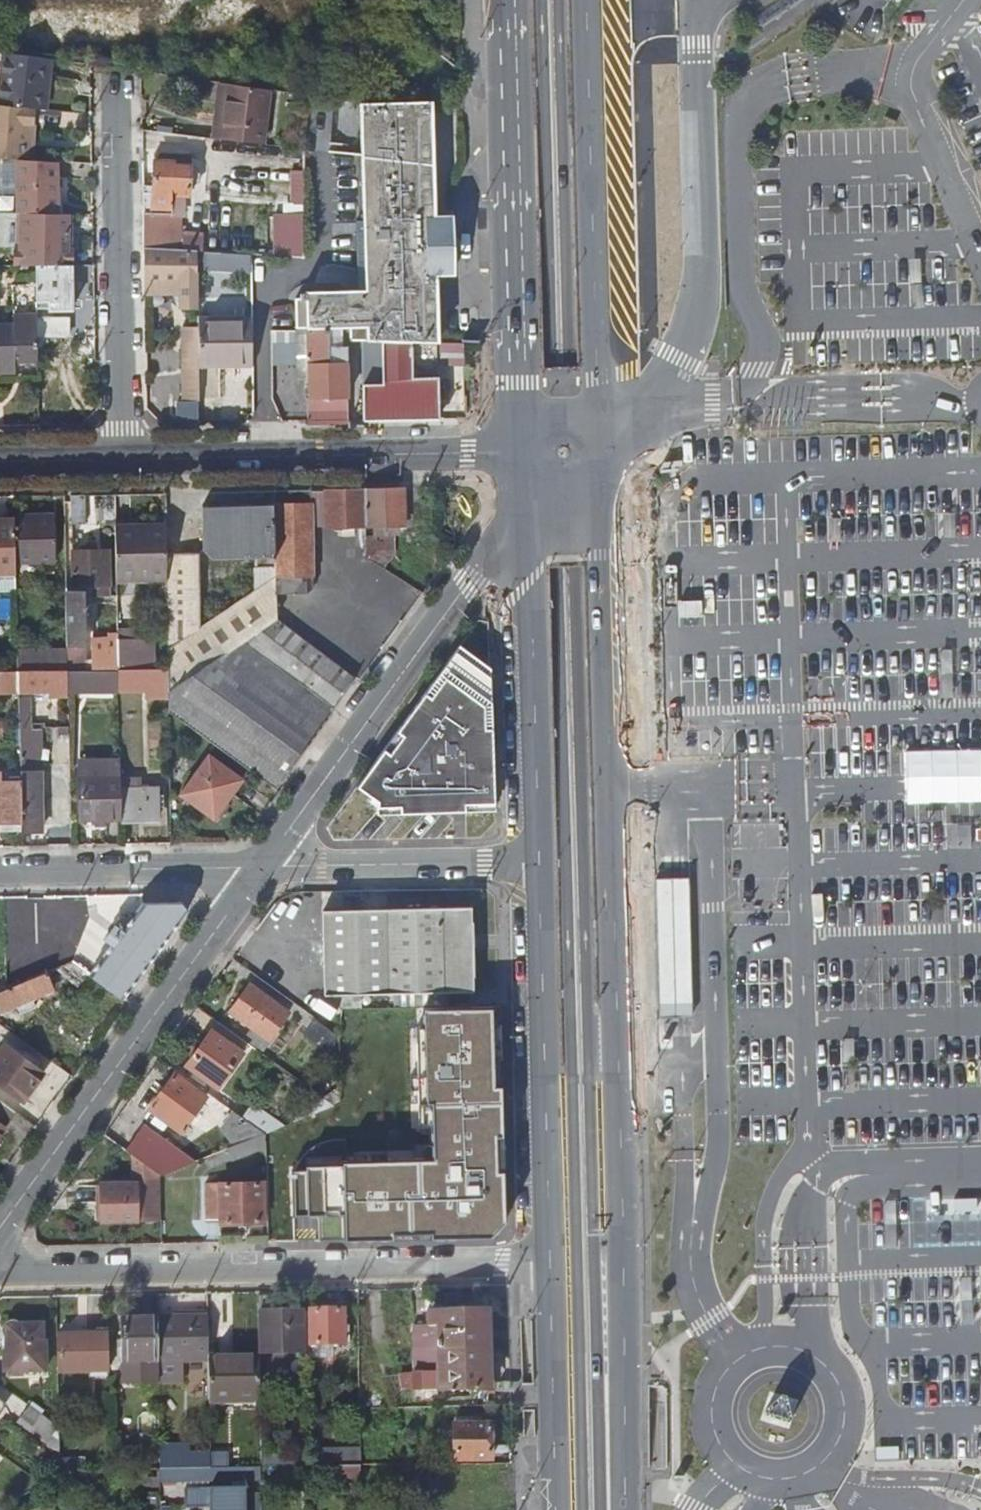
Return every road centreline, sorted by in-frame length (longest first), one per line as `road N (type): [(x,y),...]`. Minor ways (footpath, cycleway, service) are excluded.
road 1 (primary): [(622,1509),(623,1225),(601,496)]
road 2 (residential): [(0,1272),(549,1263)]
road 3 (residential): [(262,868),(529,497)]
road 4 (primary): [(512,0),(522,445)]
road 5 (residential): [(0,1227),(262,868)]
road 6 (primary): [(600,442),(586,0)]
road 7 (primary): [(540,862),(549,1263)]
road 8 (tertiary): [(124,460),(469,453),(522,445)]
road 9 (primary): [(529,497),(540,862)]
road 10 (residential): [(116,100),(124,460)]
road 11 (residential): [(540,862),(262,868)]
road 12 (residential): [(262,868),(0,873)]
road 13 (primary): [(549,1263),(555,1509)]
road 14 (tertiary): [(0,462),(124,460)]

